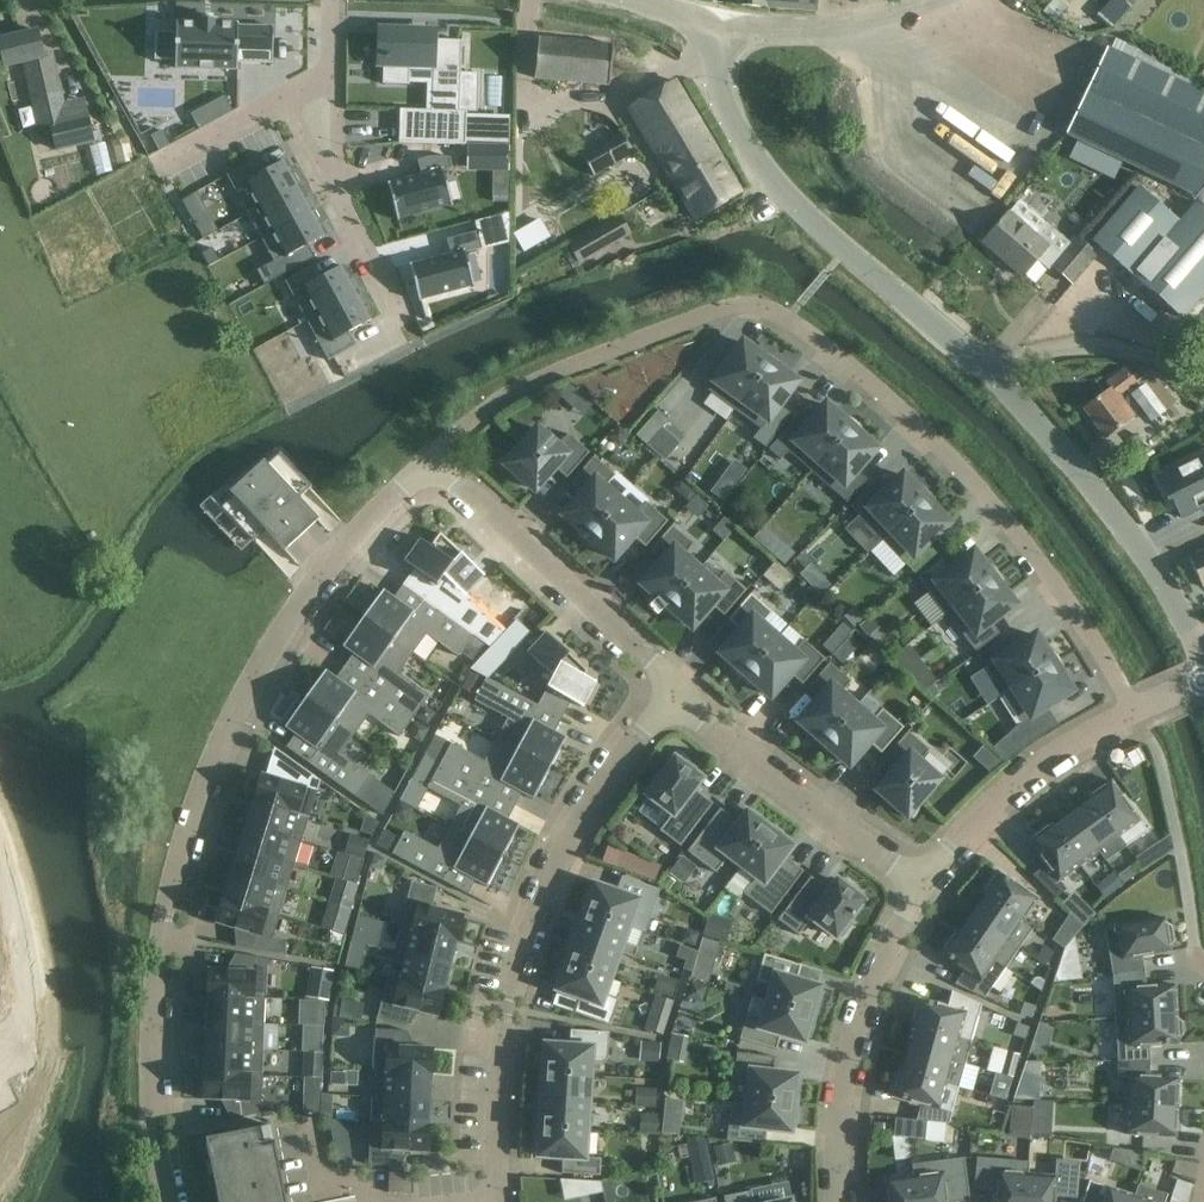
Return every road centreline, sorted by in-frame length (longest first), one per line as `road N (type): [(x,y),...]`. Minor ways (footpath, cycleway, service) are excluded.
road 1 (residential): [(1135,710),(993,504),(900,408),(767,307),(724,307),(498,398),(431,459)]
road 2 (residential): [(431,459),(340,551),(273,643),(198,800),(175,867),(155,990),(153,1094),(168,1201)]
road 3 (residential): [(674,694),(617,761),(544,893),(508,1008),(496,1106),(500,1201)]
road 4 (residential): [(994,378),(802,216),(754,158),(722,86),(726,27)]
road 5 (residential): [(1203,664),(1121,523),(994,378)]
road 6 (residential): [(431,459),(646,658),(674,694)]
road 7 (residential): [(840,1201),(848,1063),(870,989),(921,882)]
road 8 (residential): [(674,694),(805,805),(921,882)]
road 9 (residential): [(921,882),(1038,764),(1135,710)]
road 10 (unclassified): [(1203,379),(1128,348),(1077,344),(1014,363),(994,378)]
road 11 (residential): [(726,27),(874,19),(935,0)]
road 12 (residential): [(0,1048),(24,1024),(27,991),(0,866)]
road 13 (residential): [(331,186),(404,326)]
road 14 (residential): [(285,100),(162,163)]

